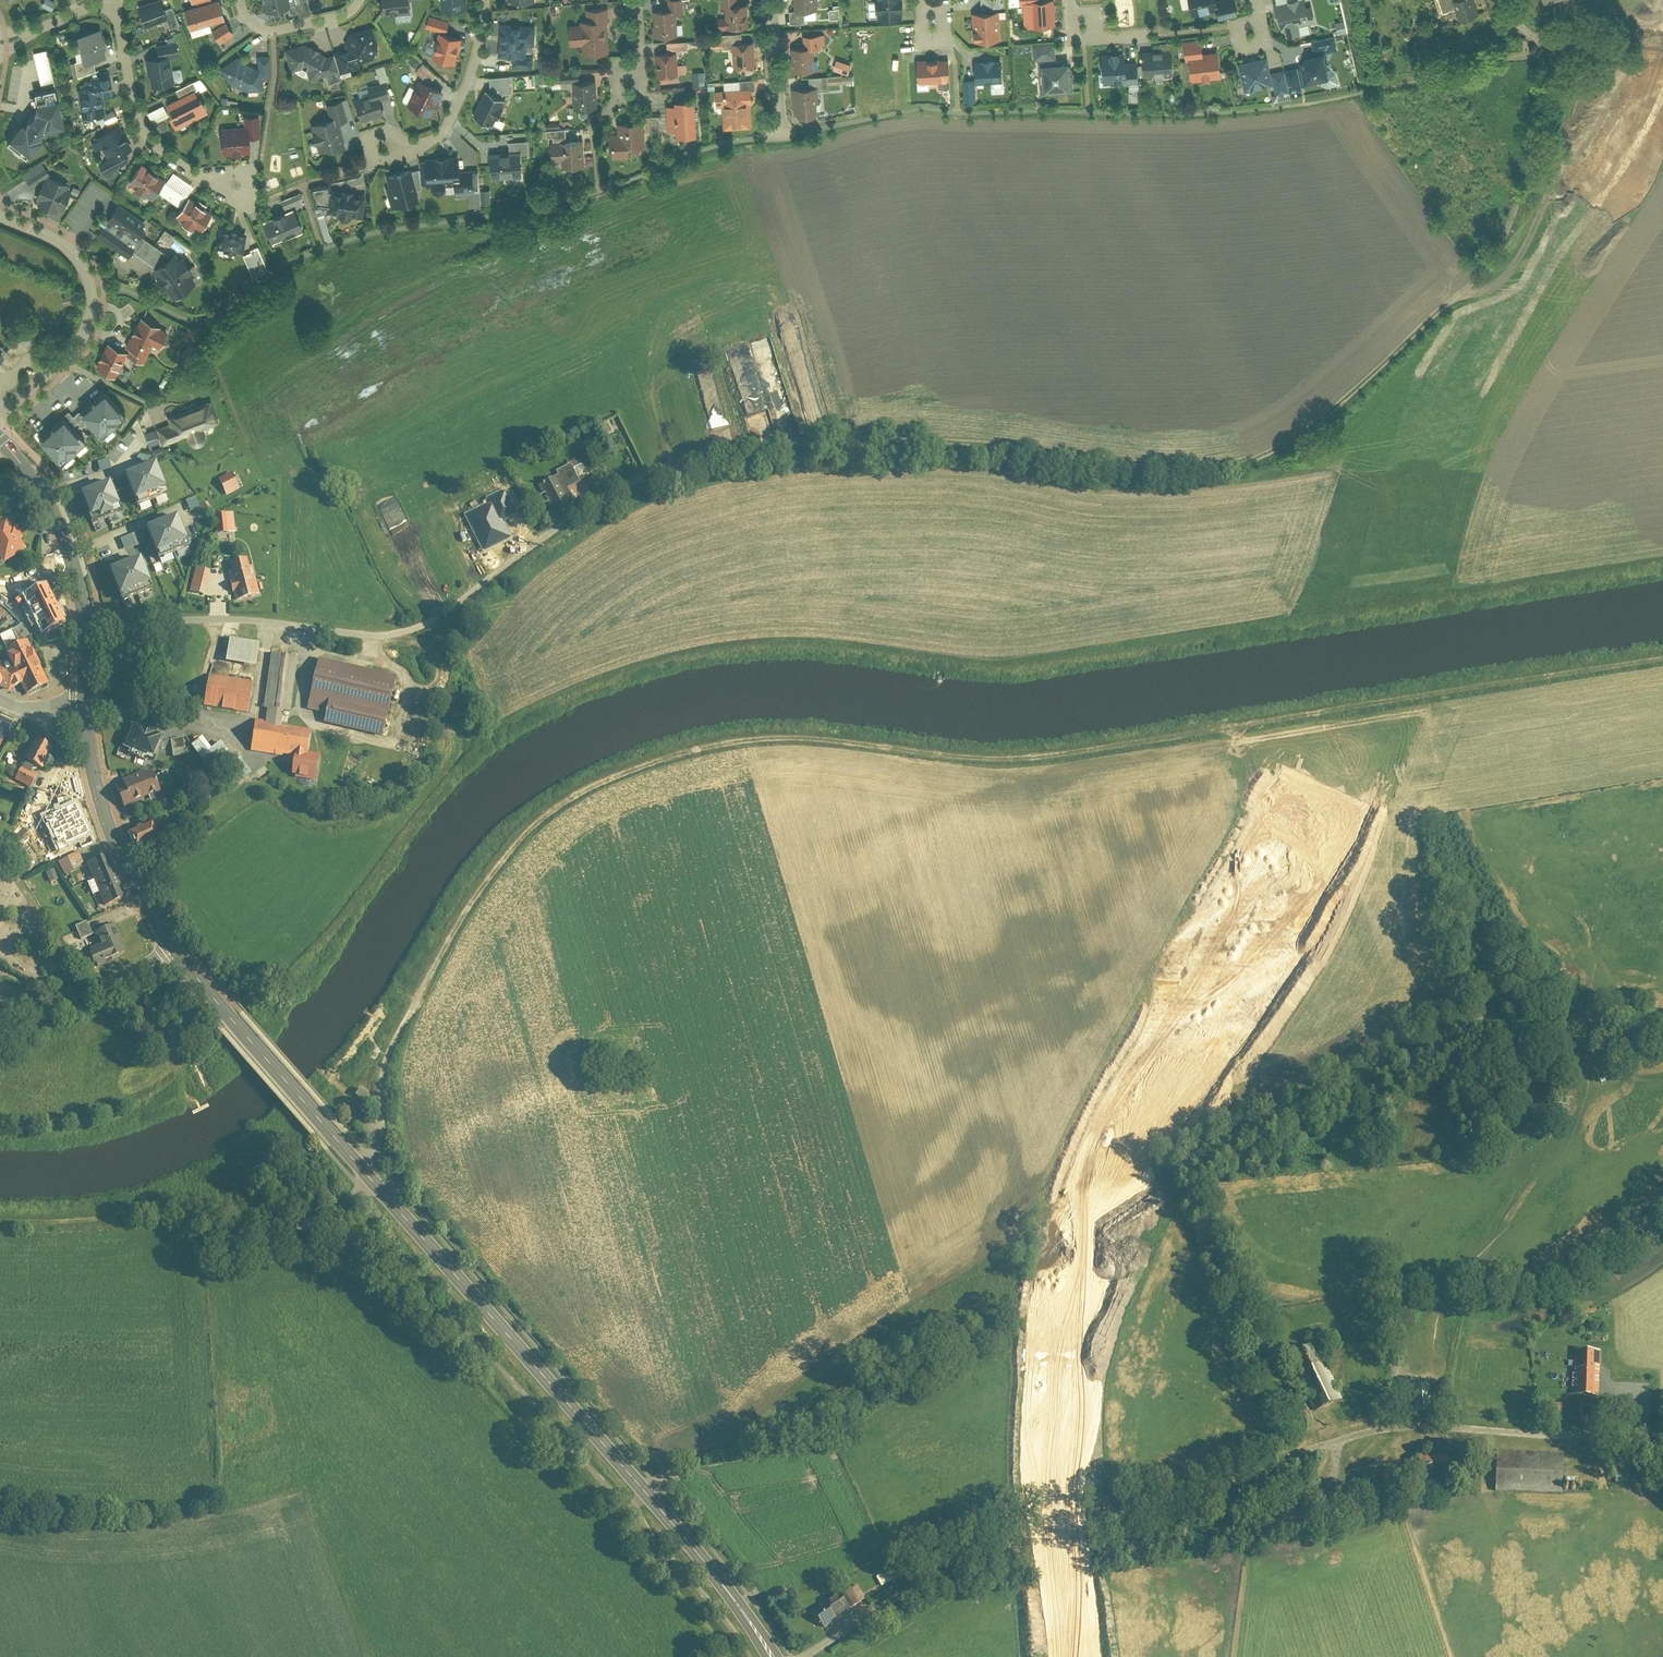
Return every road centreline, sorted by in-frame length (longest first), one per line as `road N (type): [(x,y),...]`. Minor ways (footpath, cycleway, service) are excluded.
road 1 (unclassified): [(1662,68),(1641,125),(1464,347),(1417,439),(1331,749),(1251,944),(1134,1123),(1089,1224),(1068,1311),(1058,1530),(1071,1656)]
road 2 (track): [(362,1194),(359,1168),(380,1130),(387,1055),(420,991),(499,857),(571,796),(689,749),(789,739),(1042,758),(1662,660)]
road 3 (track): [(817,432),(1166,470),(1260,458),(1354,390),(1455,297),(1510,228),(1558,75),(1543,45)]
road 4 (primary): [(769,1656),(716,1576),(173,949)]
road 5 (residential): [(83,632),(182,616),(395,635),(439,618),(597,498),(817,432)]
road 6 (track): [(1076,1516),(1364,1436),(1662,1425)]
road 7 (track): [(0,1224),(175,1214),(223,1239),(323,1224),(362,1194)]
road 8 (residential): [(0,215),(69,249),(86,267),(92,306),(75,349),(0,412)]
road 9 (track): [(808,1656),(902,1596),(930,1565),(1040,1540)]
road 10 (primary): [(173,949),(119,863),(81,717)]
road 11 (residential): [(114,0),(141,129),(192,174),(236,186)]
road 12 (primary): [(83,632),(62,540),(30,477),(0,441)]
road 13 (residential): [(485,0),(468,81),(444,123),(404,147),(380,146)]
road 14 (residential): [(173,949),(0,1046)]
road 15 (residential): [(240,0),(254,25),(271,31),(346,14),(359,0)]
road 16 (residential): [(773,0),(780,130)]

